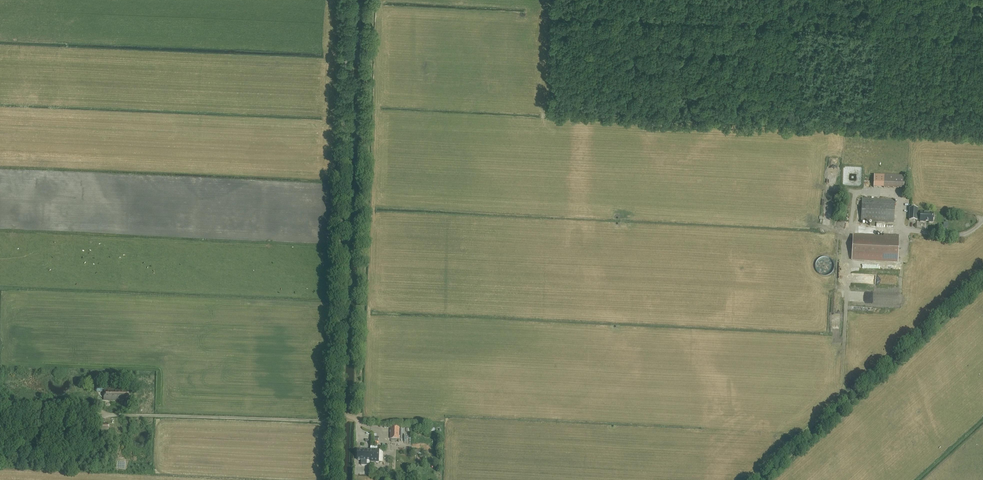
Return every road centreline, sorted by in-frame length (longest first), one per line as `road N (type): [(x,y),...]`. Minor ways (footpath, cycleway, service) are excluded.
road 1 (unclassified): [(333,479),(347,0)]
road 2 (track): [(982,282),(762,479)]

